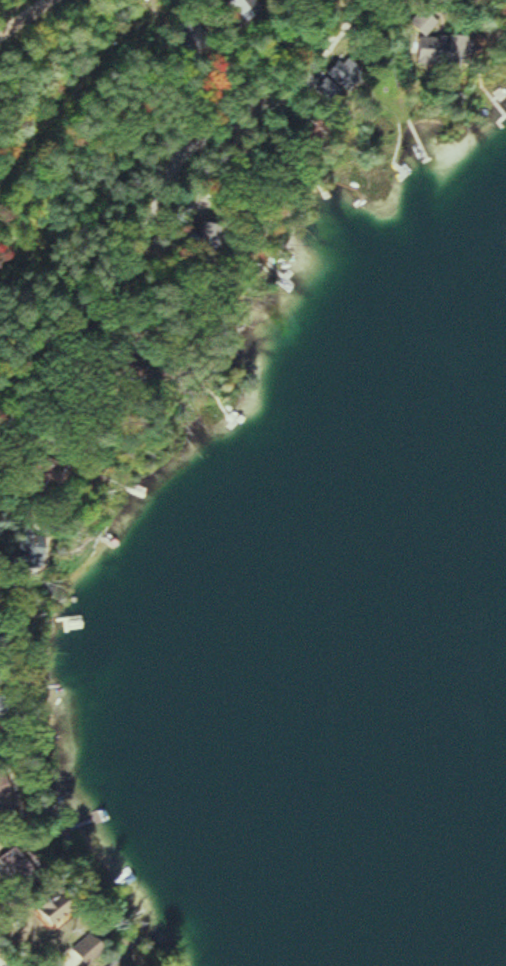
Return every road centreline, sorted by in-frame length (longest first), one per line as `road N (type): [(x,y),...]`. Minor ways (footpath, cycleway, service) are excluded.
road 1 (residential): [(0,374),(202,185),(267,106),(326,58),(315,28),(338,0)]

